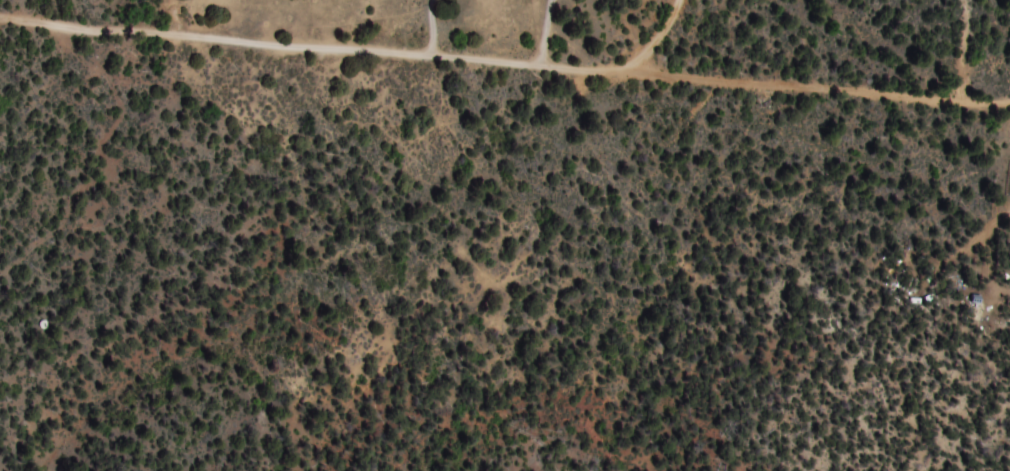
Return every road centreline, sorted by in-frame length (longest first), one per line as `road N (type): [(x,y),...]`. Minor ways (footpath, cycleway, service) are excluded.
road 1 (track): [(1009,107),(0,18)]

